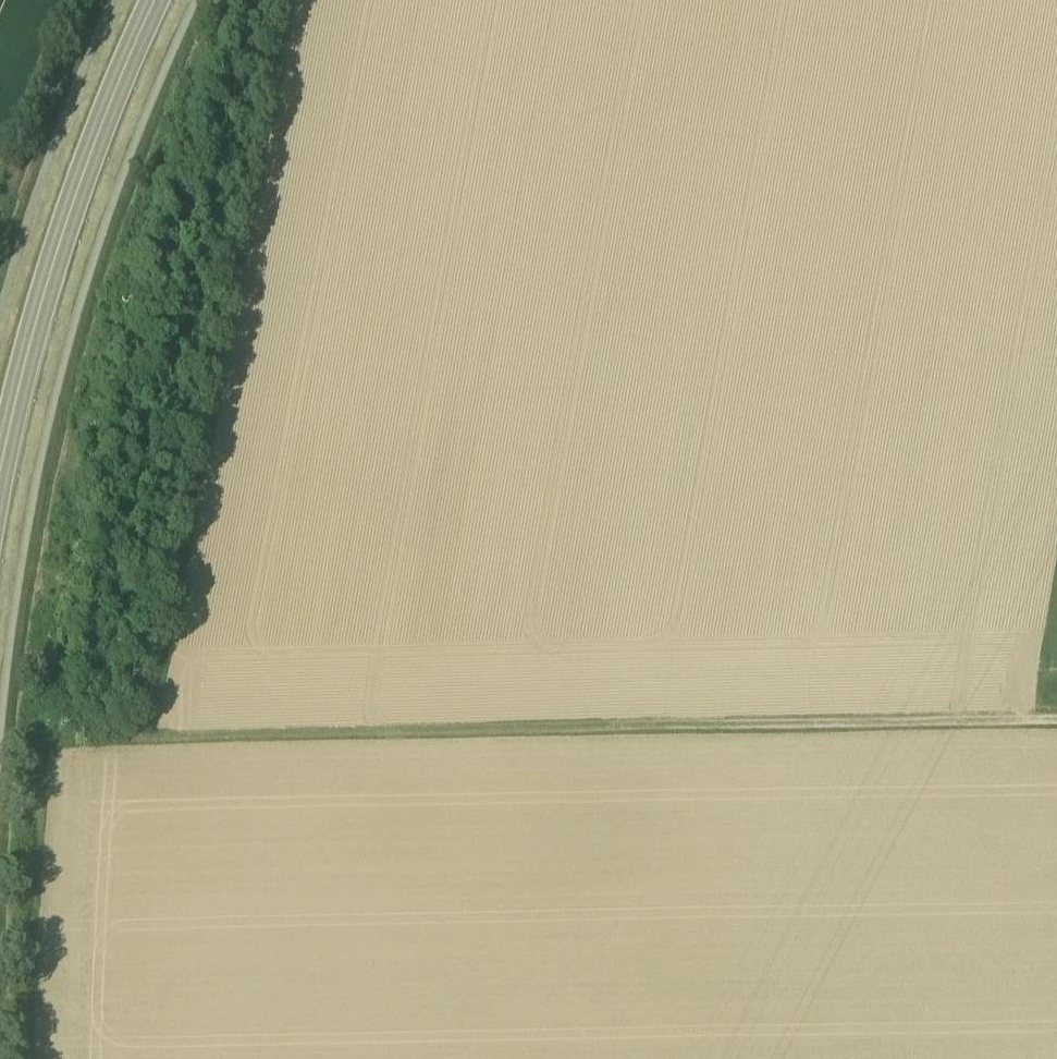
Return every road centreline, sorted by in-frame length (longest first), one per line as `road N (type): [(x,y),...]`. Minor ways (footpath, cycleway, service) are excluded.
road 1 (track): [(1056,722),(38,735),(30,1058)]
road 2 (primary): [(0,463),(65,224),(153,0)]

